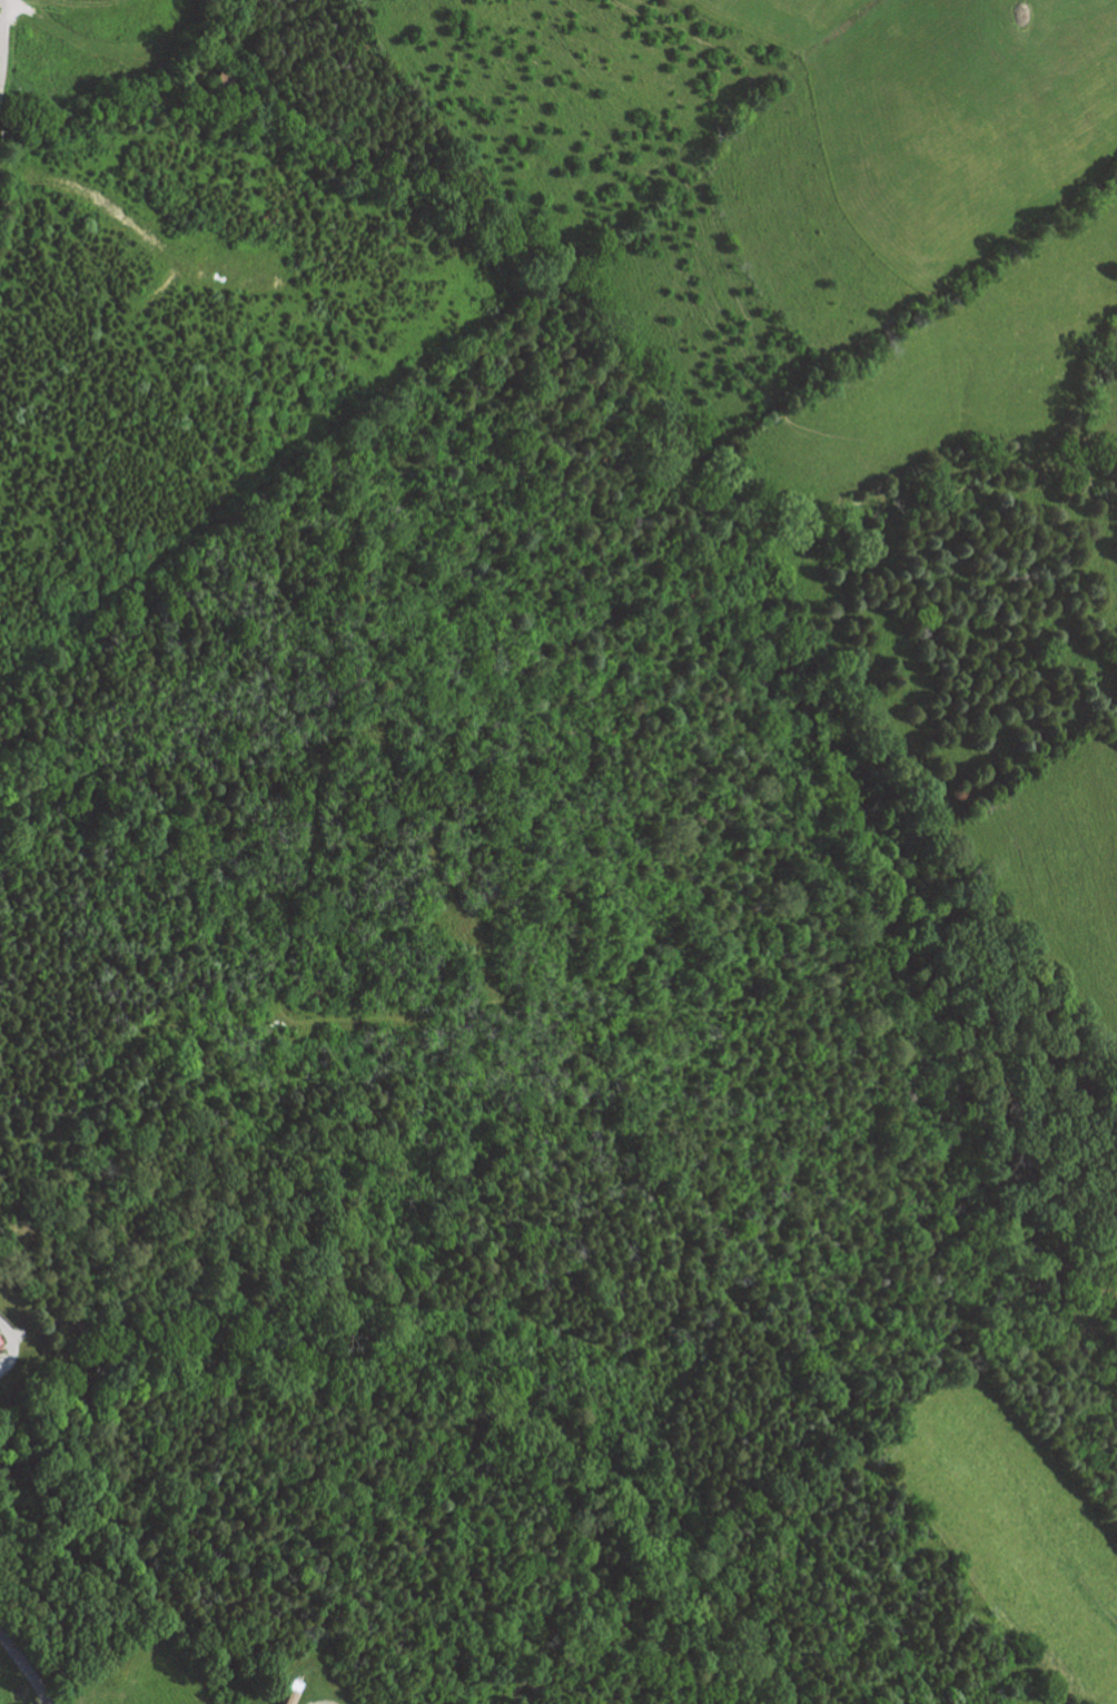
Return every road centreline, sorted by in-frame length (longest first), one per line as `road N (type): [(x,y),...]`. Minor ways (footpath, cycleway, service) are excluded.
road 1 (track): [(0,162),(37,166),(76,185),(125,214),(162,252)]

